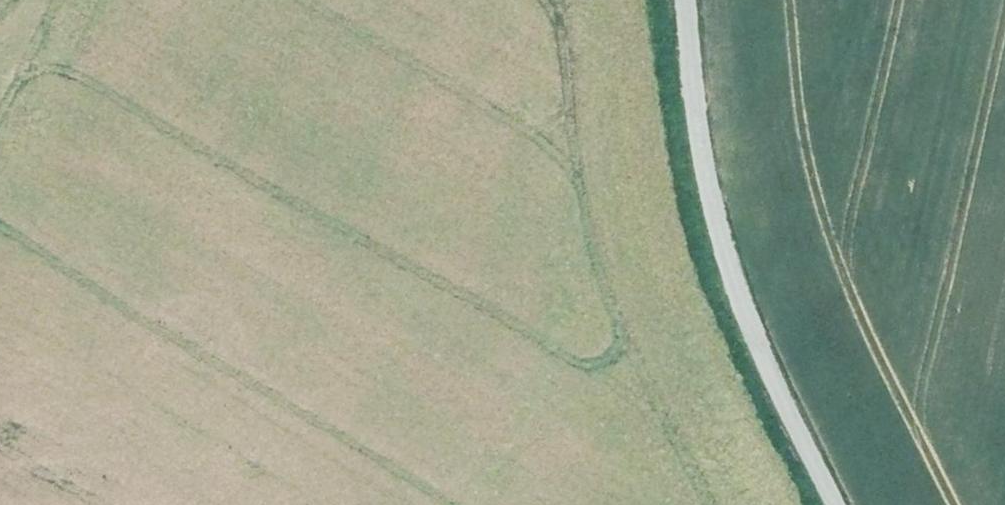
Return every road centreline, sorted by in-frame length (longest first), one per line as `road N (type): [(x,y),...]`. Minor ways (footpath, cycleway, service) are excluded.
road 1 (track): [(834,504),(739,313),(702,173),(682,0)]

